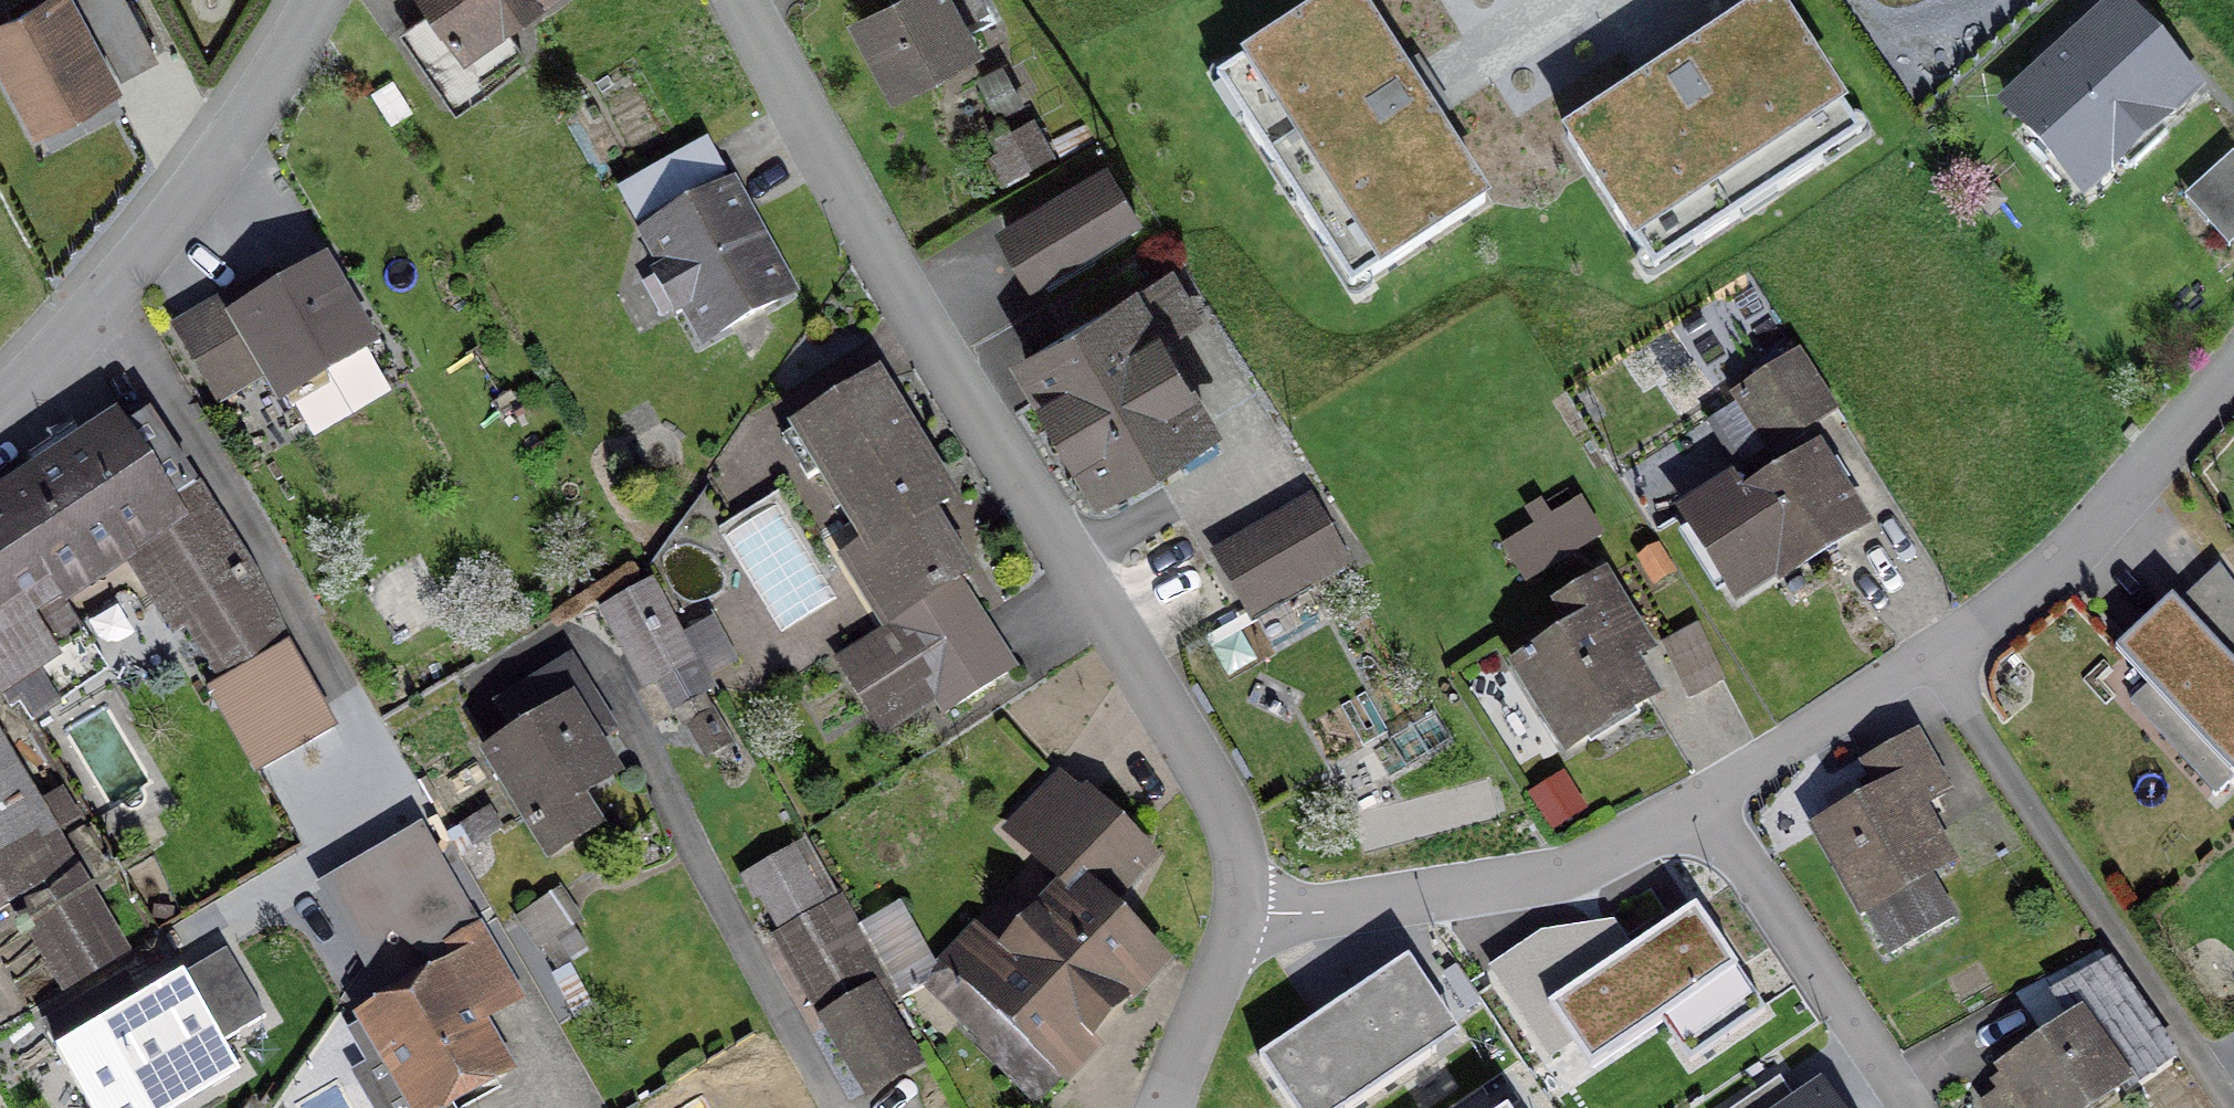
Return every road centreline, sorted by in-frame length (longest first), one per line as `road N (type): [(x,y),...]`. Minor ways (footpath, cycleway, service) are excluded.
road 1 (residential): [(2233,370),(2044,572),(1934,653),(1698,803),(1554,875),(1302,908),(1231,907)]
road 2 (residential): [(736,0),(909,319),(1214,789),(1233,849),(1231,907)]
road 3 (residential): [(307,0),(255,92),(119,285),(0,404)]
road 4 (residential): [(1231,907),(1156,1107)]

